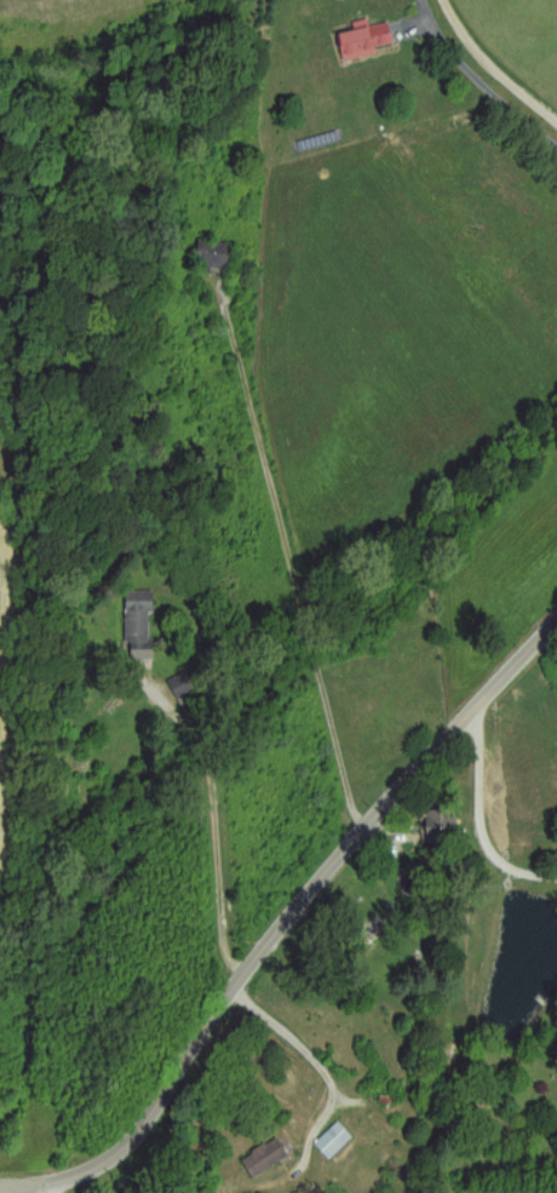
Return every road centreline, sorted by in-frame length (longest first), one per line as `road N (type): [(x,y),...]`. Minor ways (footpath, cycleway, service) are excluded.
road 1 (residential): [(0,1185),(94,1165),(124,1143),(243,971),(372,815),(556,617)]

